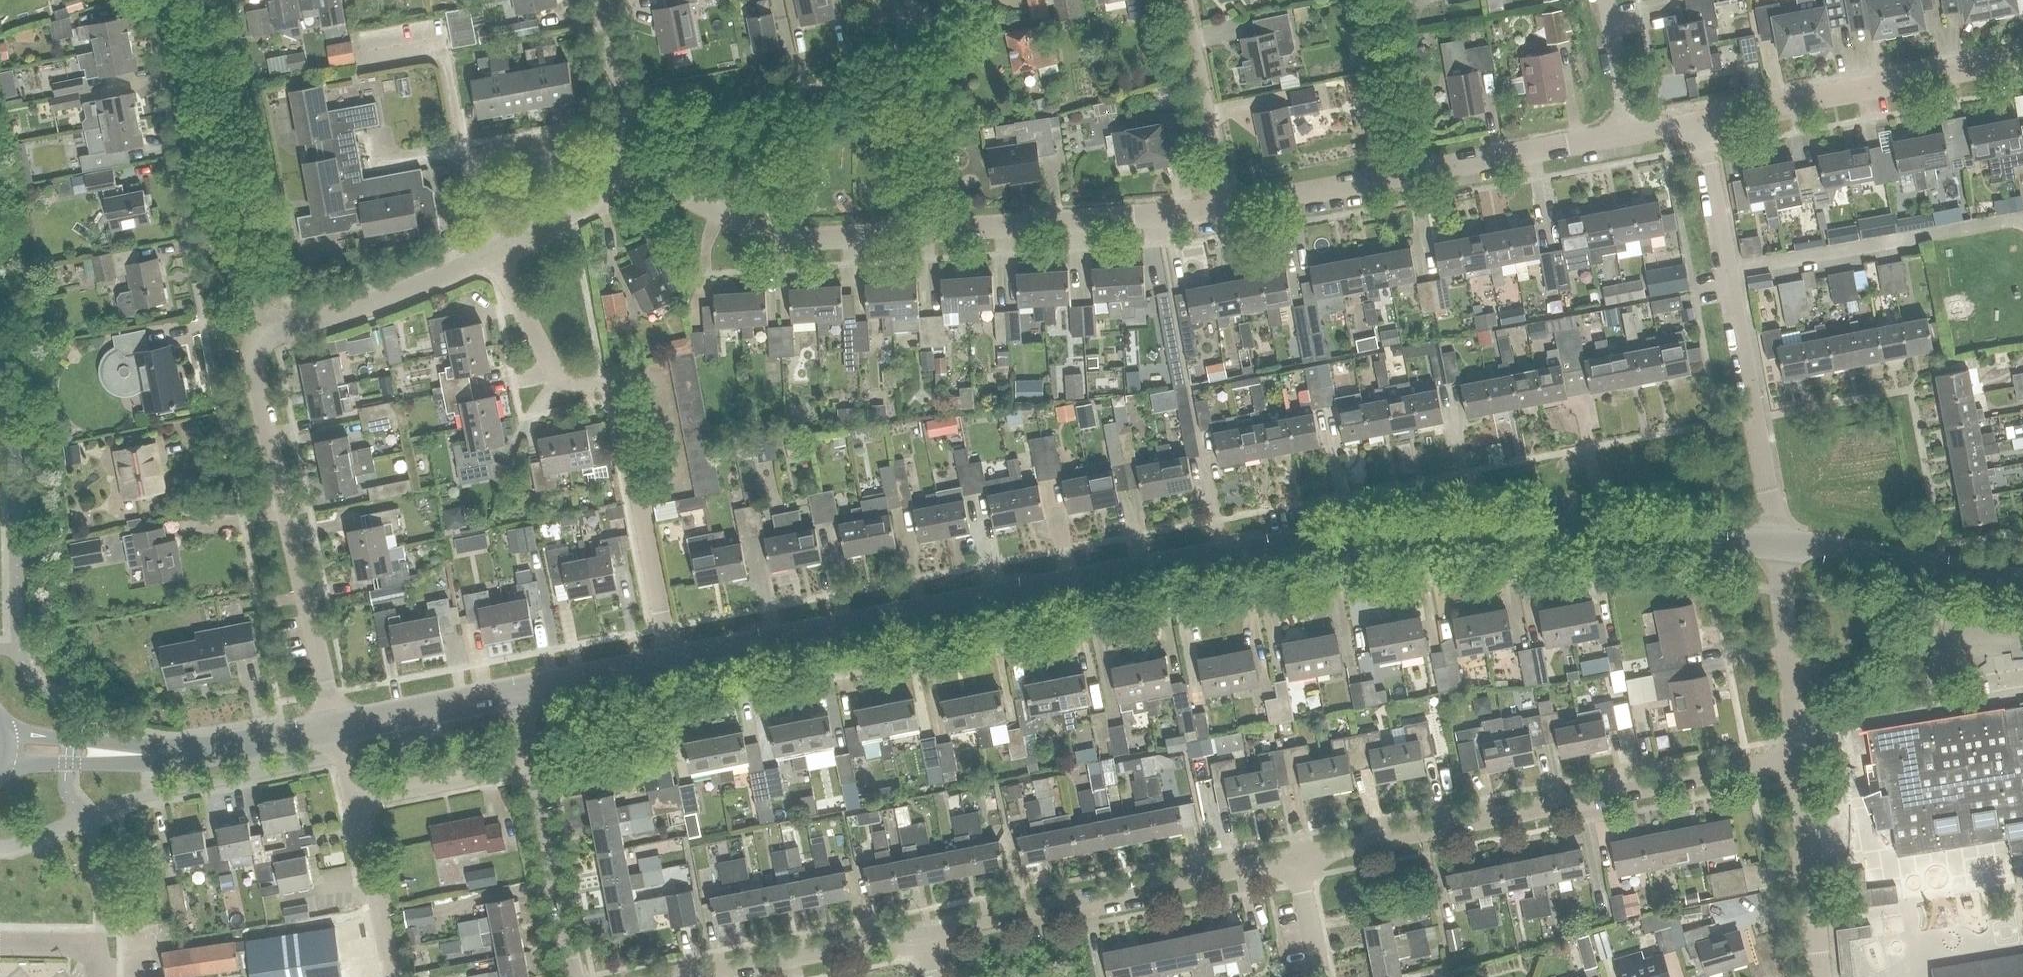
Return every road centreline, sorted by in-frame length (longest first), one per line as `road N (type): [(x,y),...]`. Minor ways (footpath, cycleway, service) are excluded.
road 1 (tertiary): [(669,660),(1319,541),(1564,531),(1780,544)]
road 2 (residential): [(1225,208),(809,239),(730,221),(701,205)]
road 3 (residential): [(1296,863),(1805,762)]
road 4 (residential): [(669,660),(618,404),(612,390),(575,384),(552,367),(495,248)]
road 5 (residential): [(1780,544),(1699,118)]
road 6 (residential): [(1630,132),(1225,208)]
road 7 (residential): [(336,726),(257,390),(254,363),(266,337)]
road 8 (residential): [(927,939),(1296,863)]
road 9 (residential): [(266,337),(219,229),(168,0)]
road 10 (residential): [(701,205),(758,123),(924,38),(966,0)]
road 11 (residential): [(2022,59),(1699,118)]
road 12 (residential): [(266,337),(380,303),(495,248)]
road 13 (tertiary): [(1780,544),(2022,586)]
road 14 (residential): [(1805,762),(1780,544)]
road 15 (residential): [(1821,976),(1805,762)]
road 16 (residential): [(1225,208),(1188,0)]
road 17 (residential): [(566,976),(521,771)]
road 18 (residential): [(723,976),(927,939)]
road 19 (tertiary): [(336,726),(521,688)]
road 20 (residential): [(390,976),(355,799)]
road 21 (tertiary): [(165,753),(336,726)]
road 22 (residential): [(621,168),(625,112),(604,0)]
road 23 (residential): [(355,799),(521,771)]
road 24 (tertiary): [(6,764),(165,753)]
road 25 (tertiary): [(165,753),(8,732)]
road 26 (residential): [(495,248),(577,209),(621,168)]
road 27 (tertiary): [(521,688),(669,660)]
road 28 (residential): [(1630,132),(1605,0)]
road 29 (residential): [(102,976),(94,950),(81,945),(0,943)]

